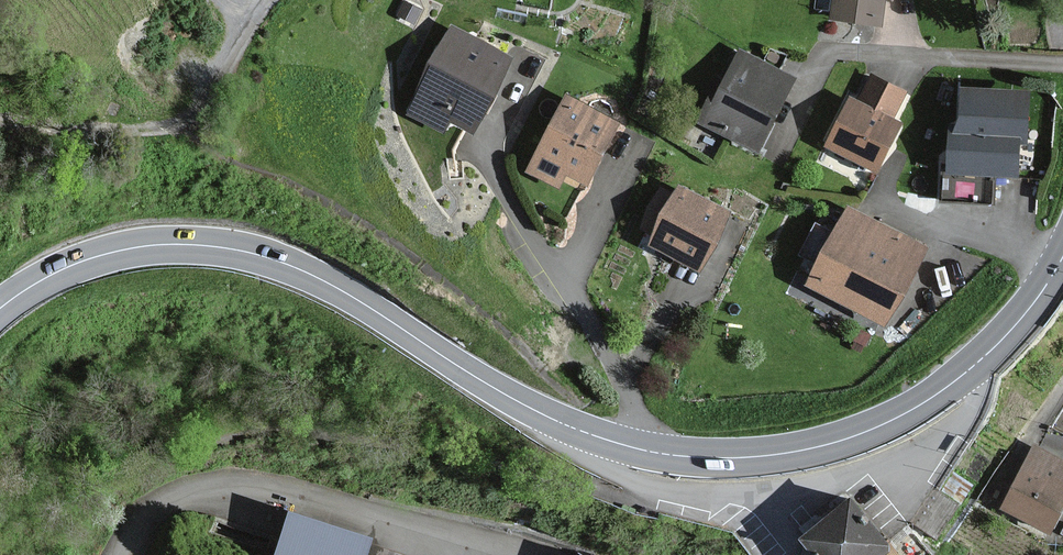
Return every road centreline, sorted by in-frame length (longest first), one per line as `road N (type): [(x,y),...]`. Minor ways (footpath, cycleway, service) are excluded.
road 1 (secondary): [(0,308),(50,275),(124,250),(242,251),(328,283),(535,410),(638,448)]
road 2 (secondary): [(638,448),(765,456),(824,445),(896,419),(994,348),(1062,257)]
road 3 (unclassified): [(525,554),(232,478),(191,483),(152,506),(124,554)]
road 4 (residential): [(488,160),(600,322),(640,405),(638,448)]
road 5 (residential): [(270,0),(185,121)]

